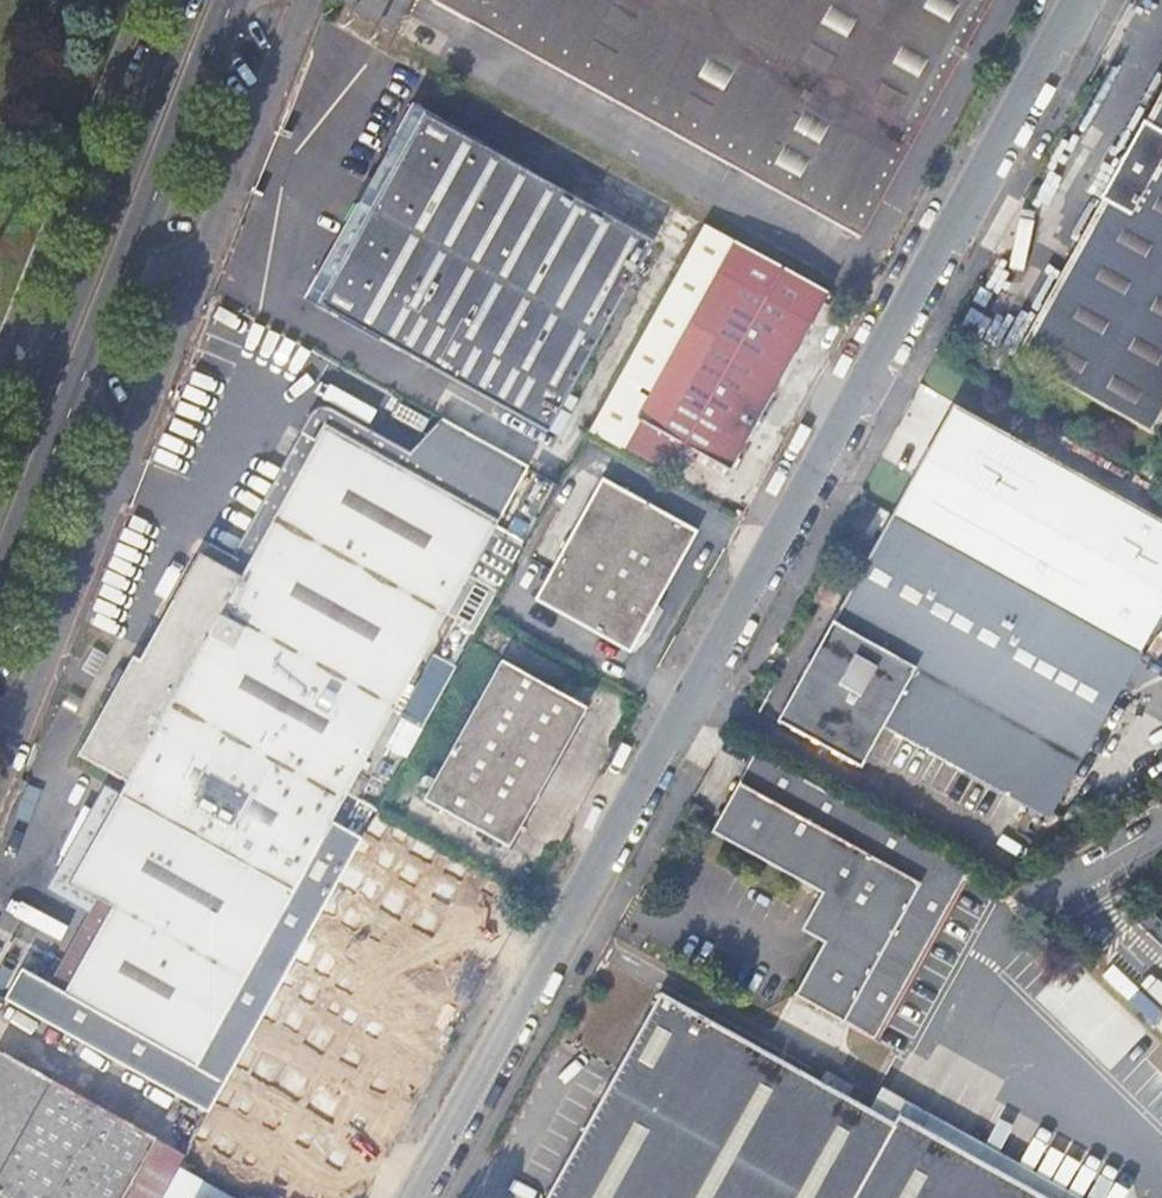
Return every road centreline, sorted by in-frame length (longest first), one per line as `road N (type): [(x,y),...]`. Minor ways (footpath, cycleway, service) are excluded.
road 1 (residential): [(1092,0),(422,1197)]
road 2 (secondary): [(0,583),(235,0)]
road 3 (secondary): [(187,0),(0,469)]
road 4 (residential): [(1161,822),(1029,904)]

